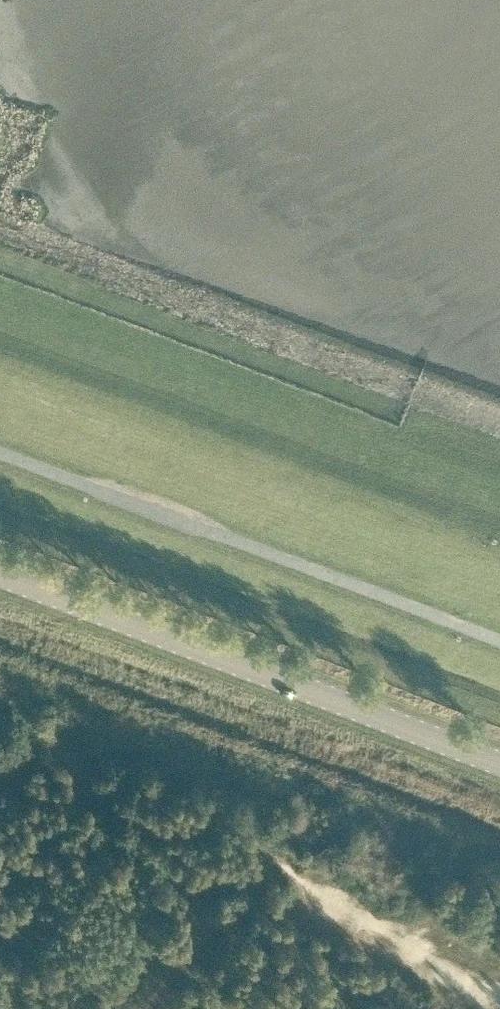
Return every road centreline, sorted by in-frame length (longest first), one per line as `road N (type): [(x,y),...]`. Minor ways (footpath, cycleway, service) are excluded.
road 1 (tertiary): [(499,759),(0,572)]

